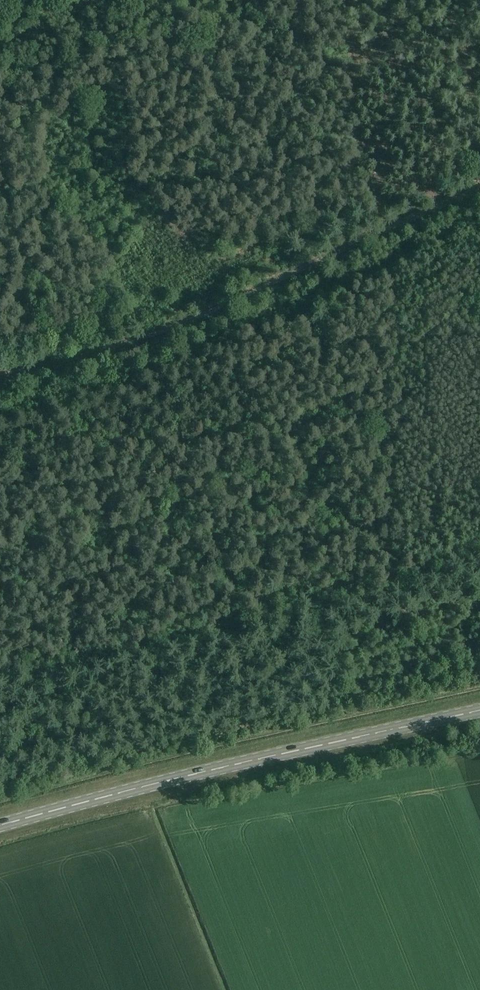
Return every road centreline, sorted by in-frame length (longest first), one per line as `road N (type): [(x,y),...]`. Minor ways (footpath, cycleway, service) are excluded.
road 1 (track): [(0,375),(130,343),(479,189)]
road 2 (primary): [(0,826),(479,712)]

